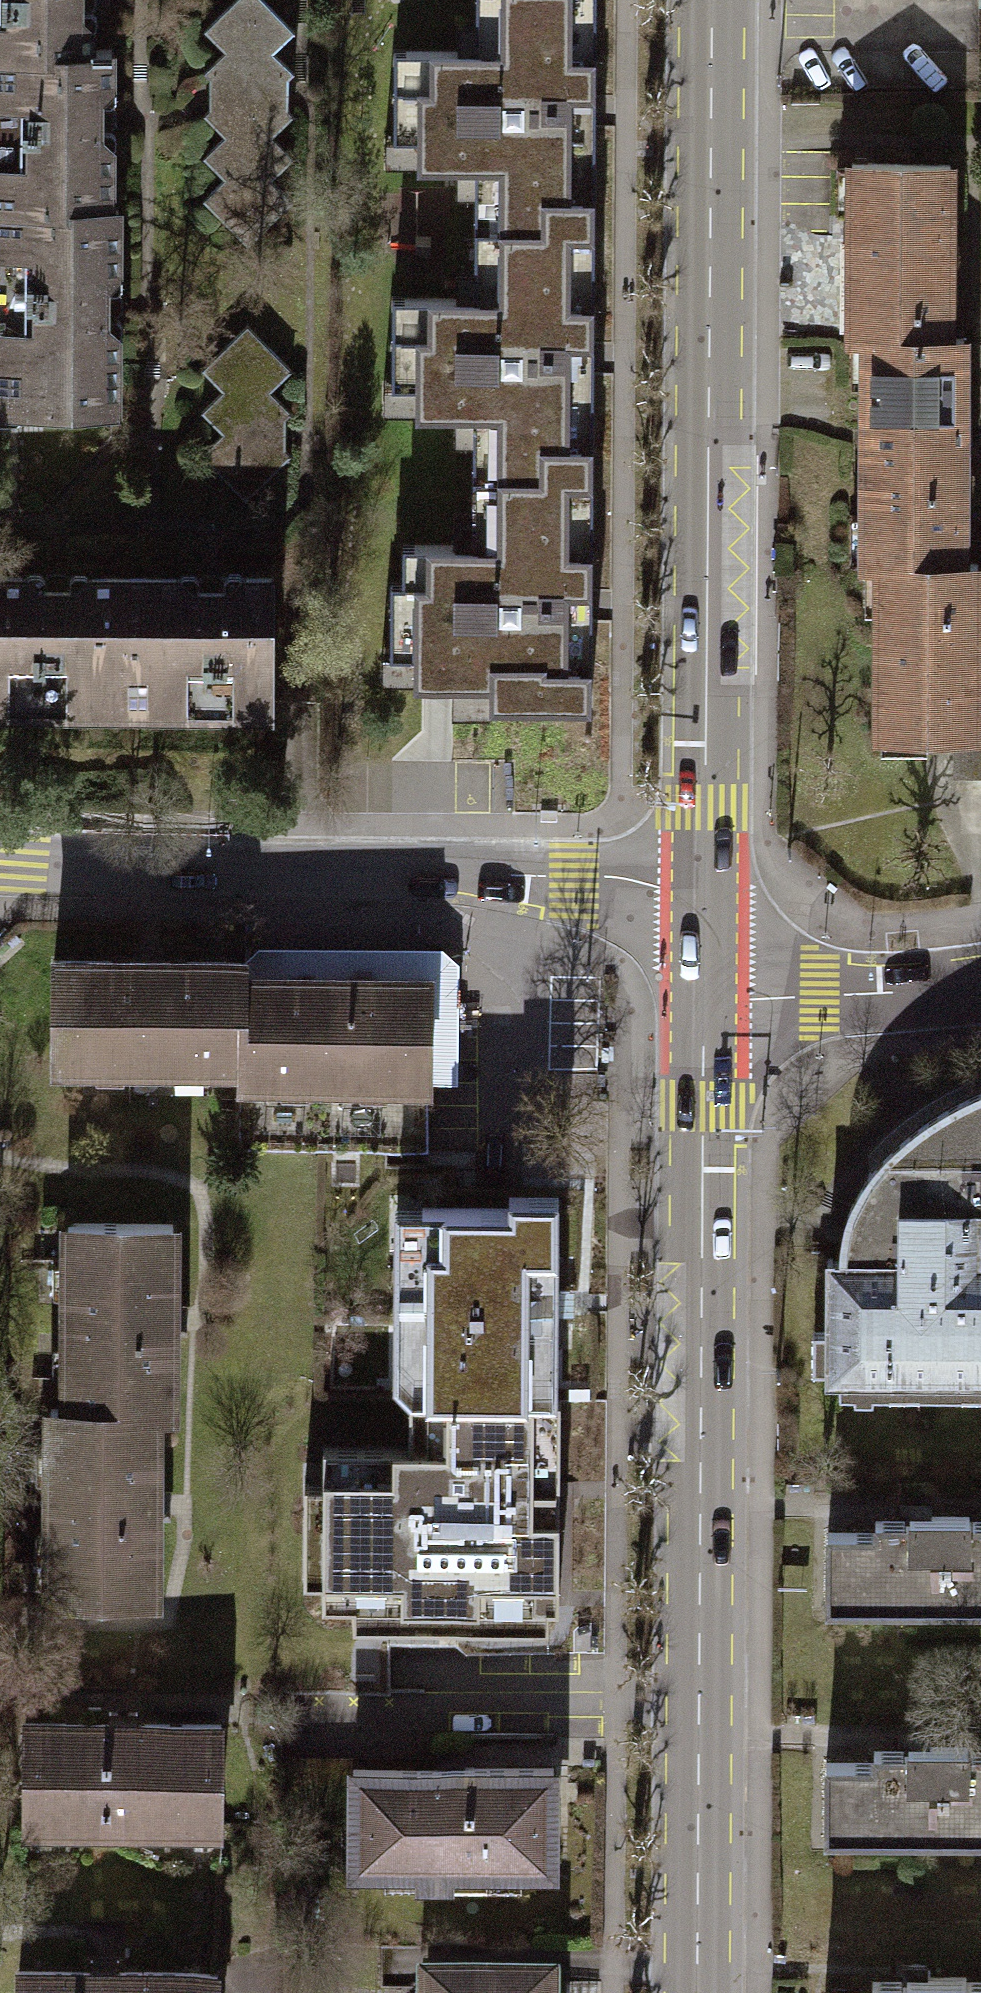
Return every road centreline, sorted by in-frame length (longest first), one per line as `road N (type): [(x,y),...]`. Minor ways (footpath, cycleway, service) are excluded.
road 1 (secondary): [(708,998),(700,1992)]
road 2 (secondary): [(710,0),(709,886)]
road 3 (residential): [(709,886),(0,858)]
road 4 (residential): [(980,985),(708,998)]

